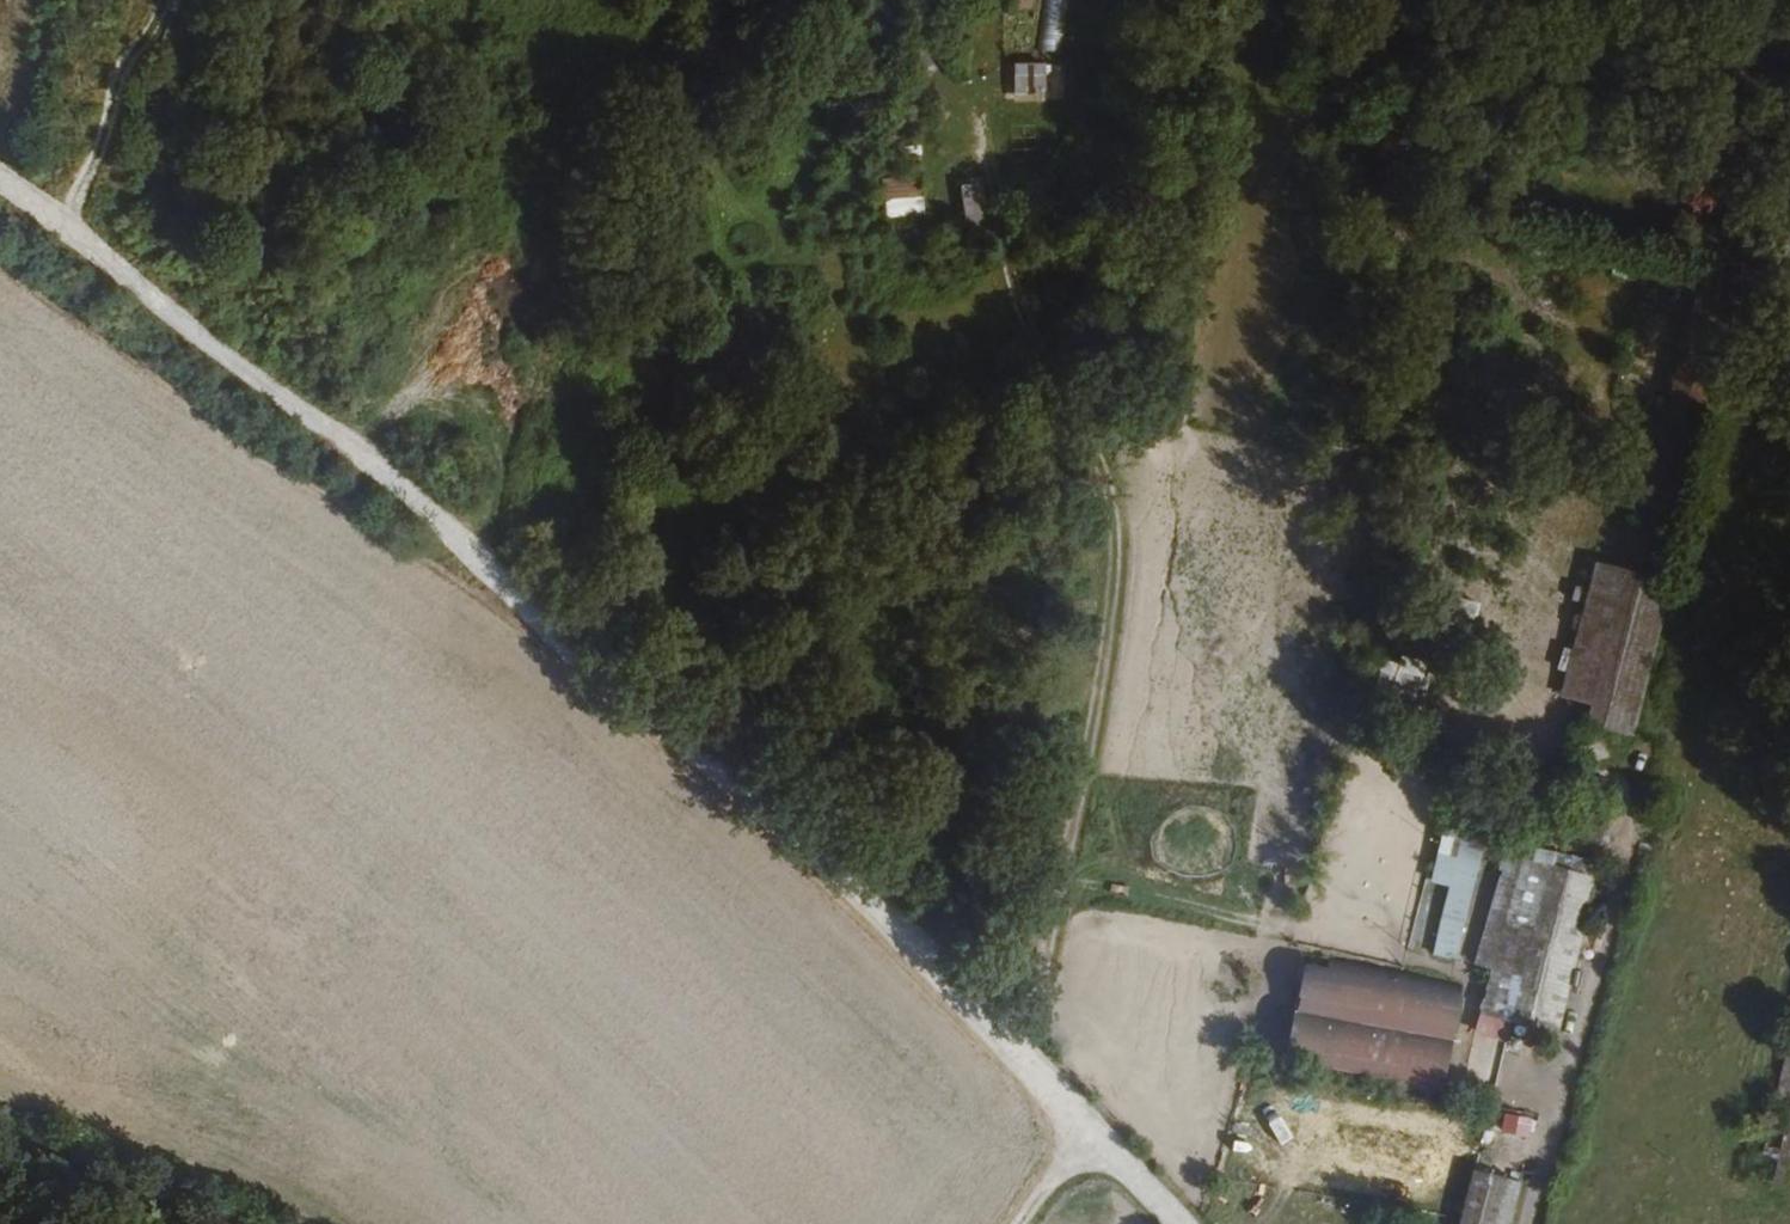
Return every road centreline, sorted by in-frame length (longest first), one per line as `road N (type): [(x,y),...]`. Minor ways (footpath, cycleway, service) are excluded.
road 1 (unclassified): [(0,175),(503,569),(899,922),(1089,1125)]
road 2 (unclassified): [(1089,1125),(1182,1223)]
road 3 (unclassified): [(1019,1223),(1089,1125)]

